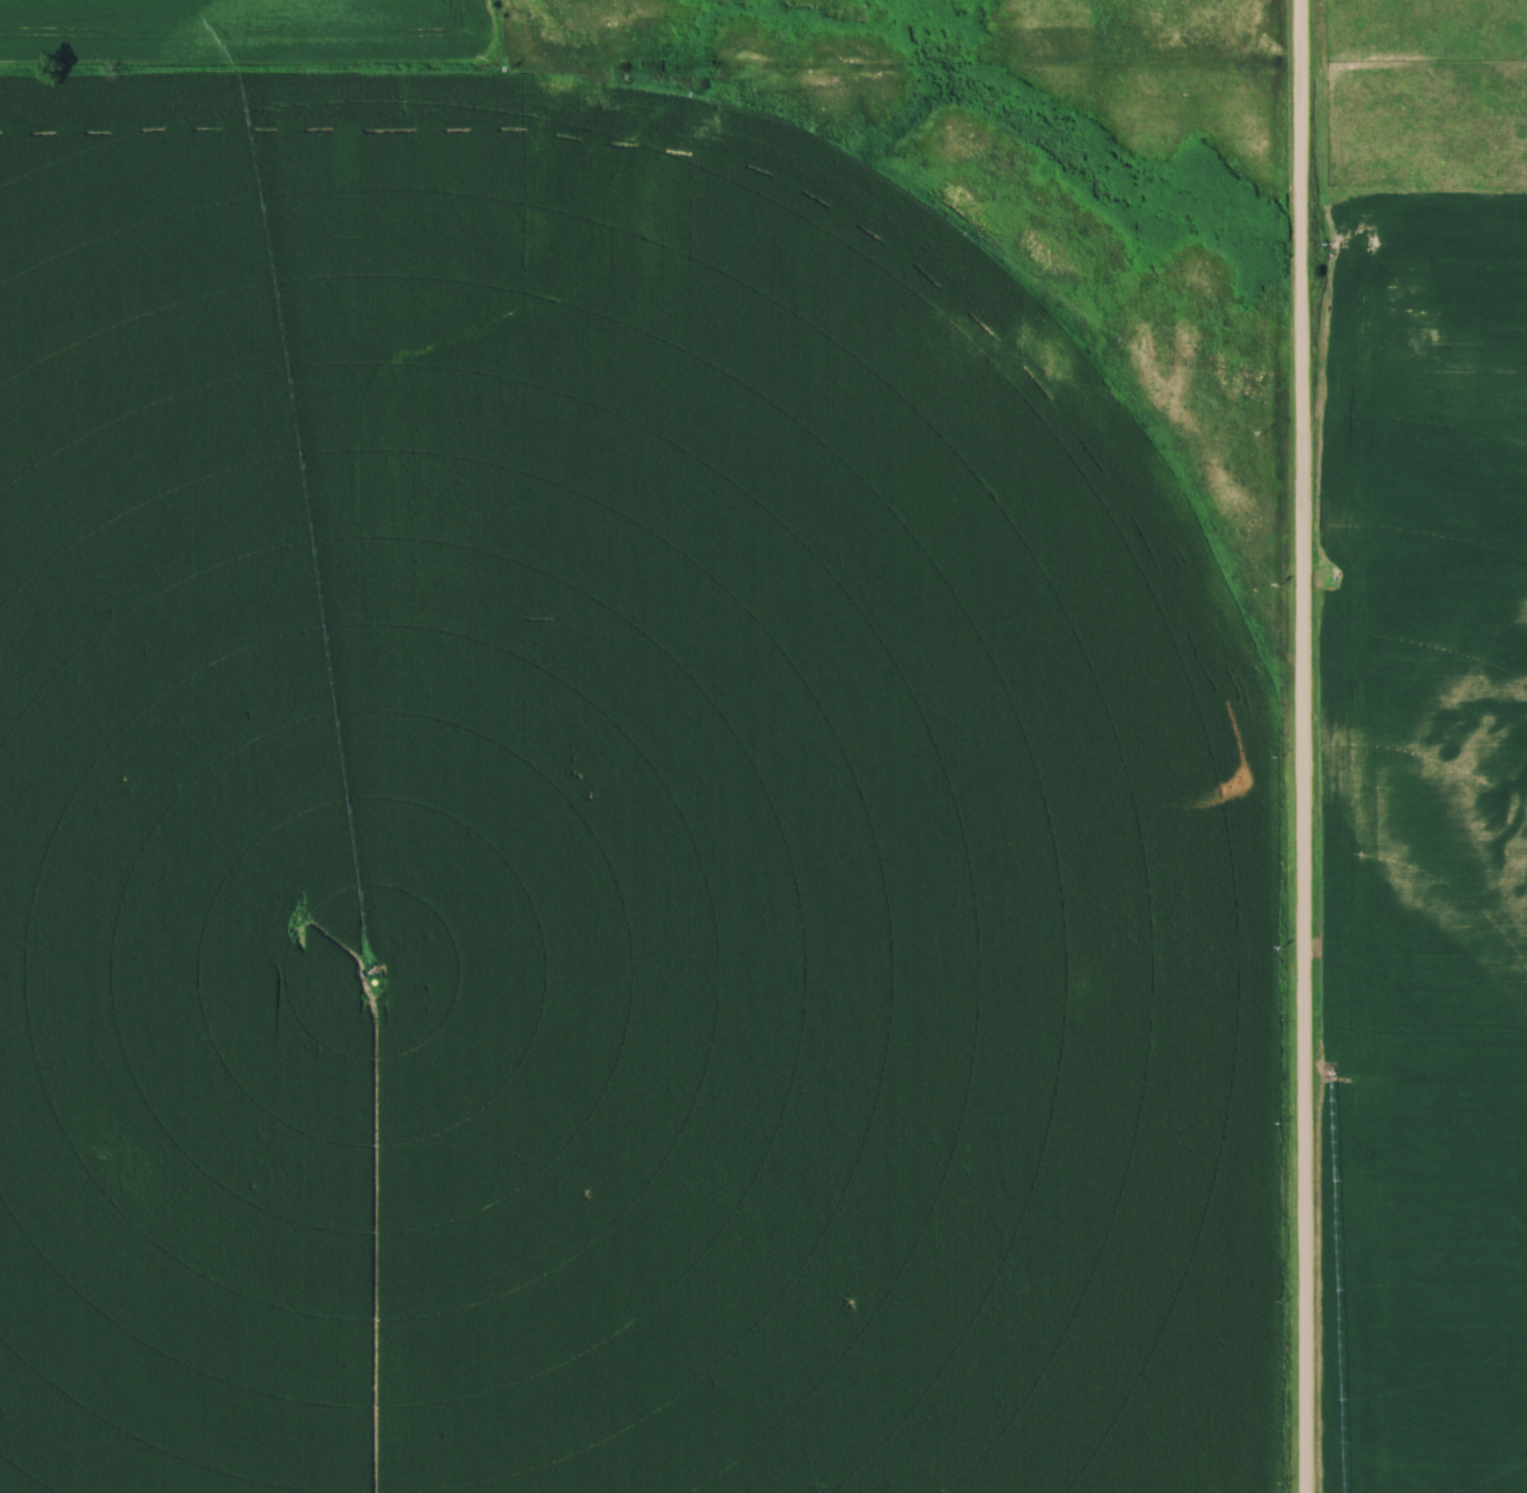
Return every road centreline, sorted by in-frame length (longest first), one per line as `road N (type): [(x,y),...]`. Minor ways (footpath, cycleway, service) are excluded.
road 1 (tertiary): [(1301,0),(1308,1492)]

